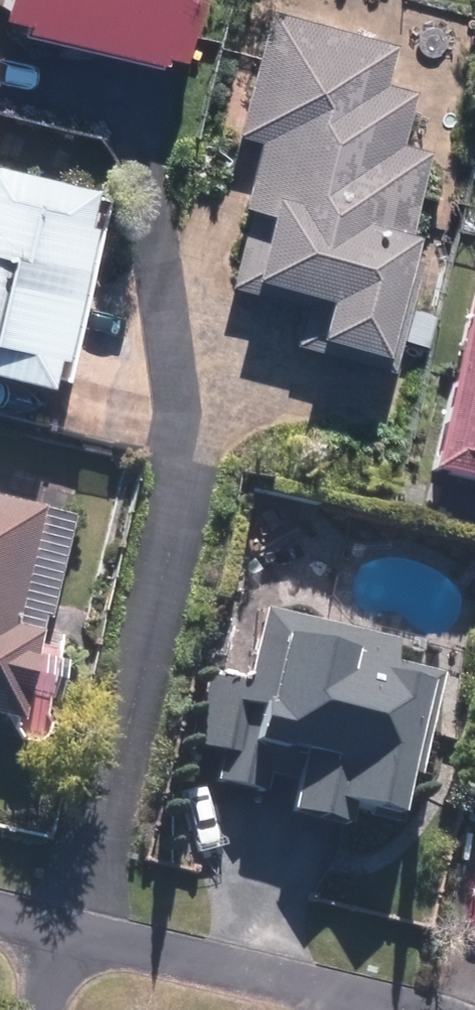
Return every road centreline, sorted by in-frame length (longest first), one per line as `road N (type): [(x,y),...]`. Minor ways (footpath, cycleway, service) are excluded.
road 1 (residential): [(93,939),(387,1009)]

